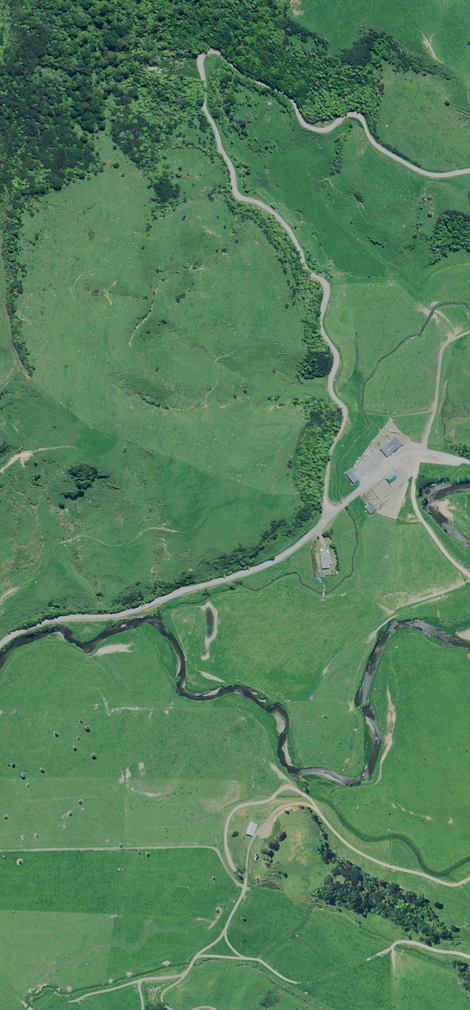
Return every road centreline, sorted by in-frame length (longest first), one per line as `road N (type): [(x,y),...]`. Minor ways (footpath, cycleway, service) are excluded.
road 1 (unclassified): [(330,515),(322,487),(327,441),(341,409),(328,381),(323,279),(272,203),(233,177),(203,98),(201,49),(212,45),(283,89),(308,119),(352,106),(369,130),(422,161),(469,157)]
road 2 (unclassified): [(0,645),(41,623),(118,616),(261,568),(330,515)]
road 3 (unclassified): [(330,515),(414,443),(469,452)]
road 4 (track): [(418,452),(410,497),(437,550),(469,573)]

